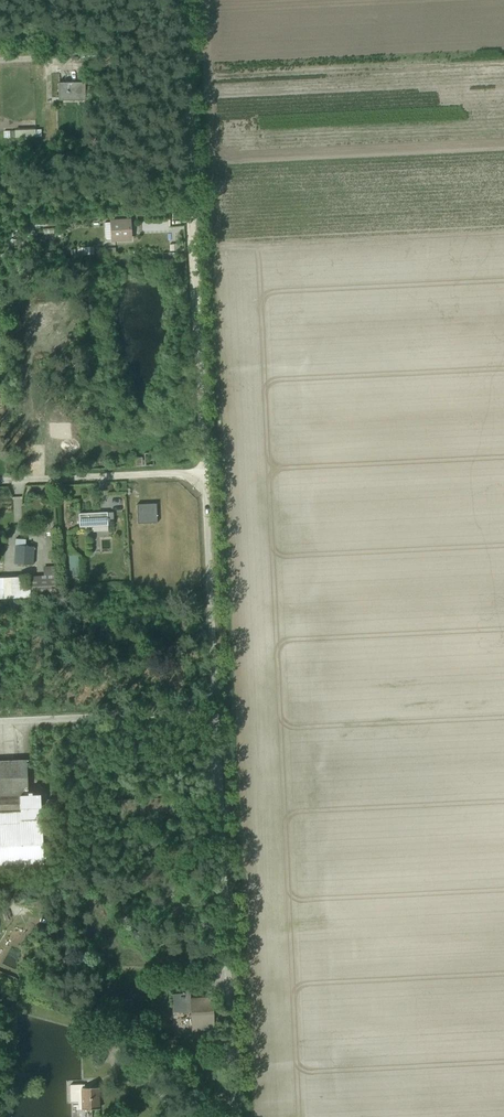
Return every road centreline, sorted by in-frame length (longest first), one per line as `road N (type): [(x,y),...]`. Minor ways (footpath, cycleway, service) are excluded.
road 1 (track): [(184,0),(205,472)]
road 2 (unclassified): [(213,714),(205,472),(0,481)]
road 3 (unclassified): [(234,1116),(213,714)]
road 4 (unclassified): [(213,714),(0,724)]

